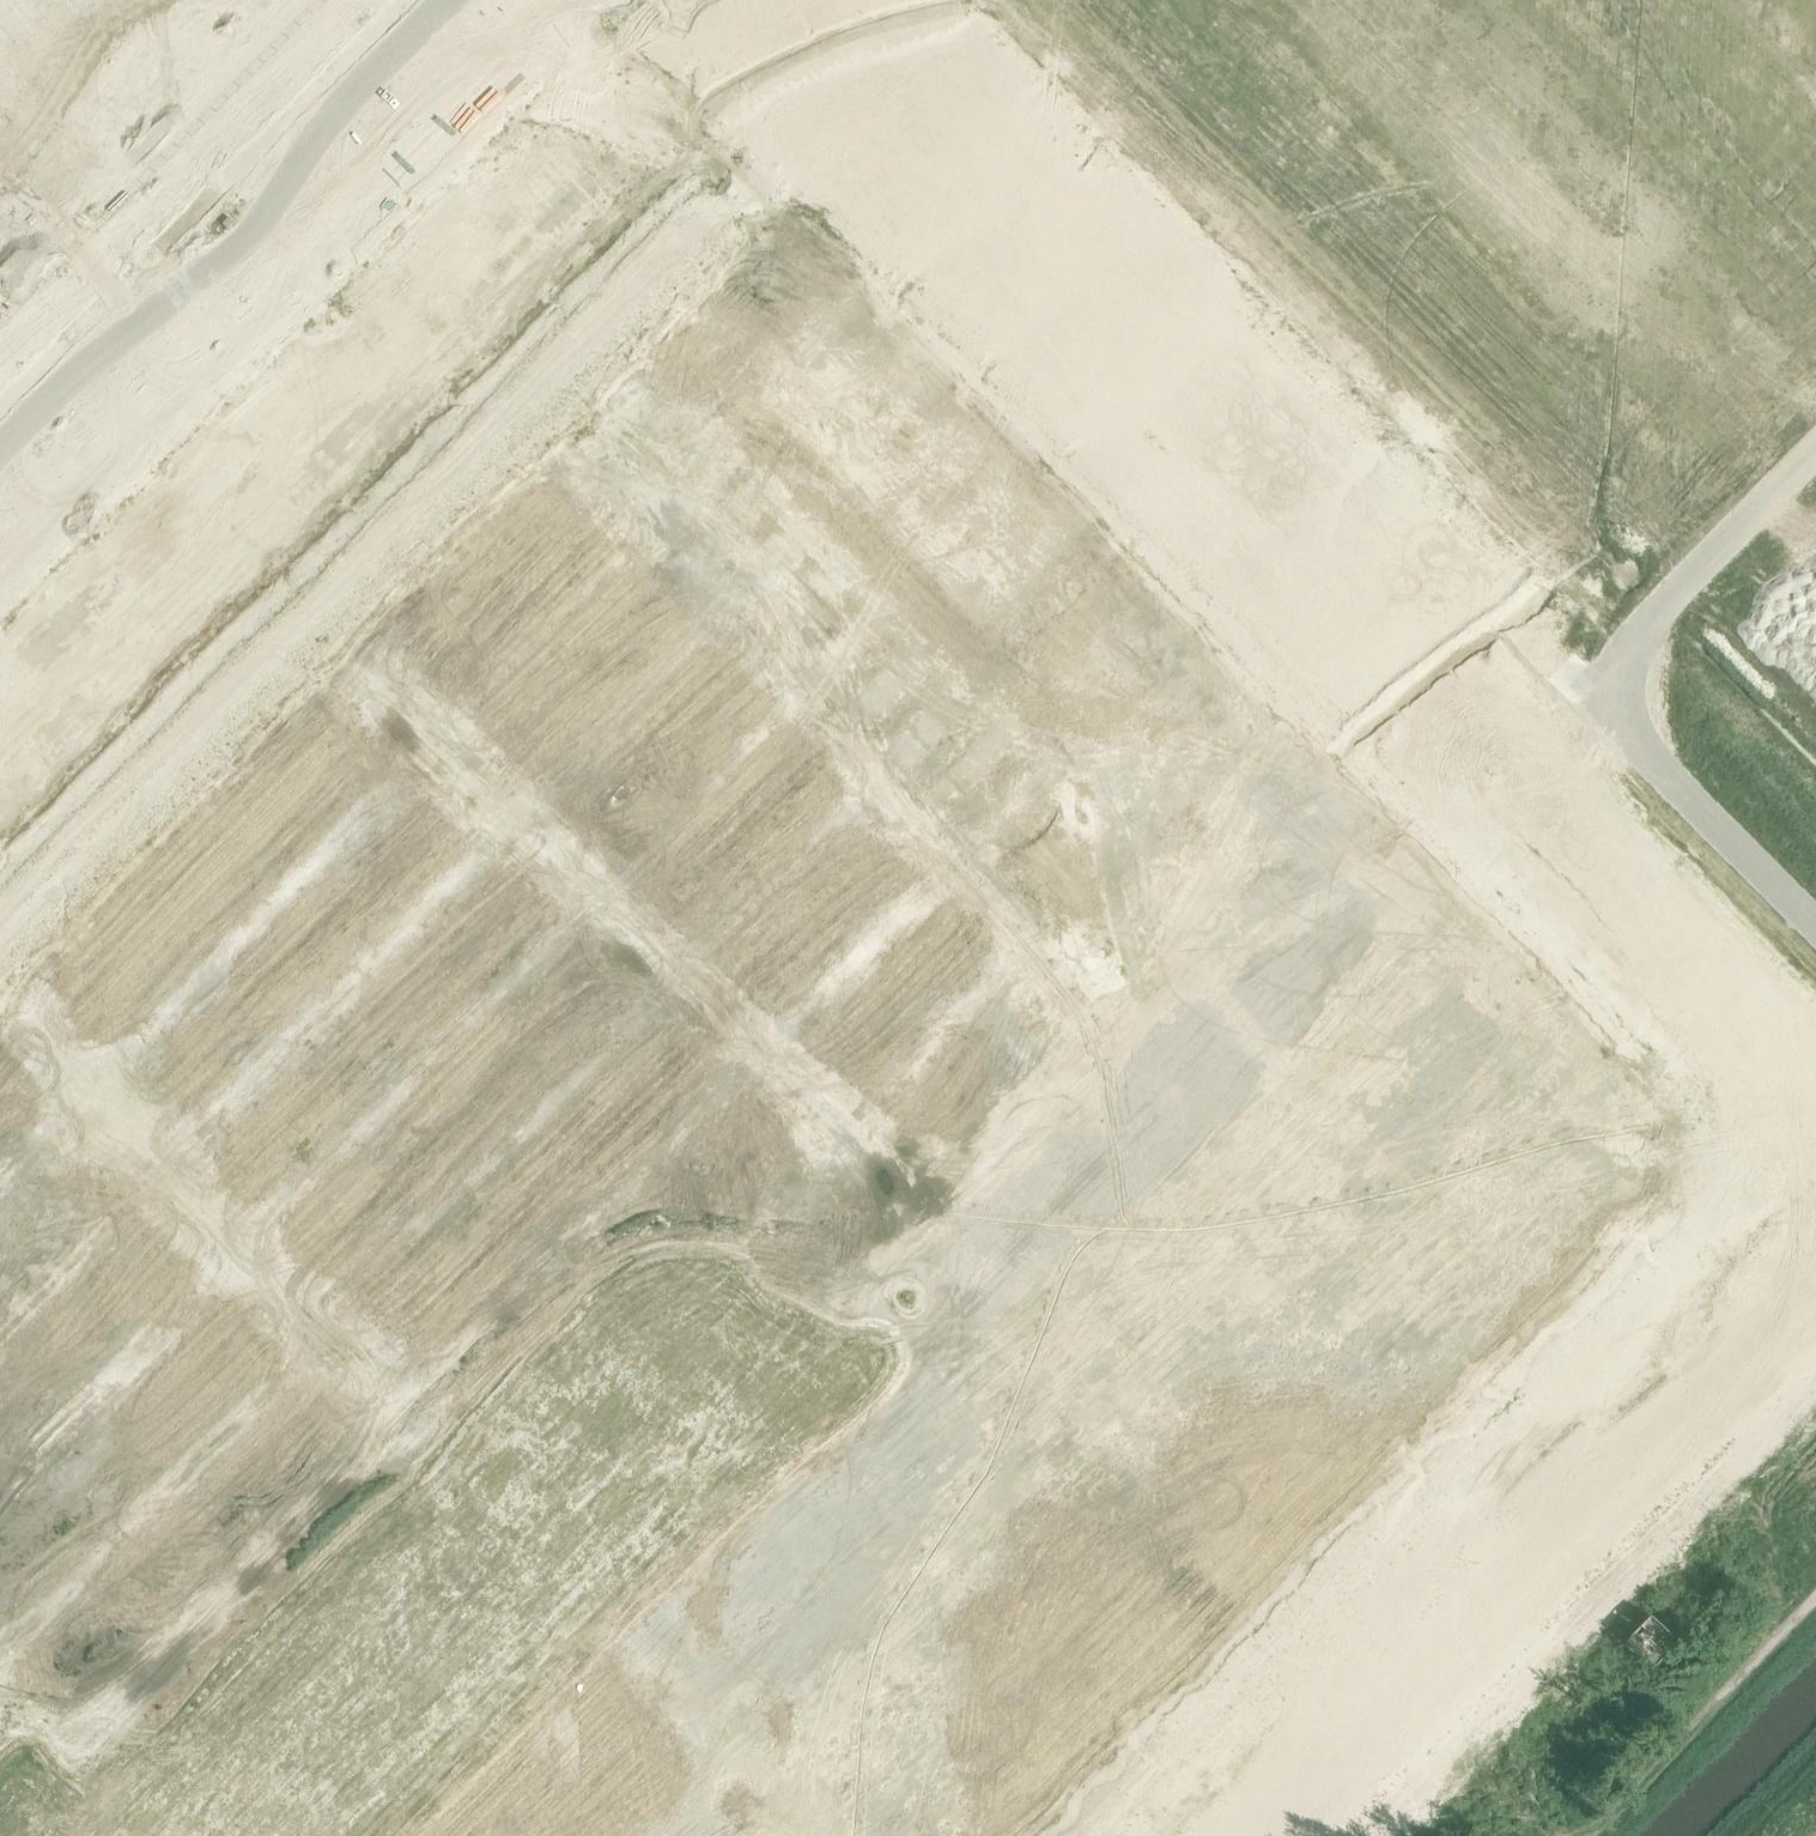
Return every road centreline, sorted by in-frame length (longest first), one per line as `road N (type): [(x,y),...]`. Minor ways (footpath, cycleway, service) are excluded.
road 1 (unclassified): [(0,502),(498,0)]
road 2 (unclassified): [(396,0),(0,393)]
road 3 (track): [(1645,756),(1616,689),(1624,664),(1666,604),(1815,453)]
road 4 (unclassified): [(1815,926),(1645,756)]

